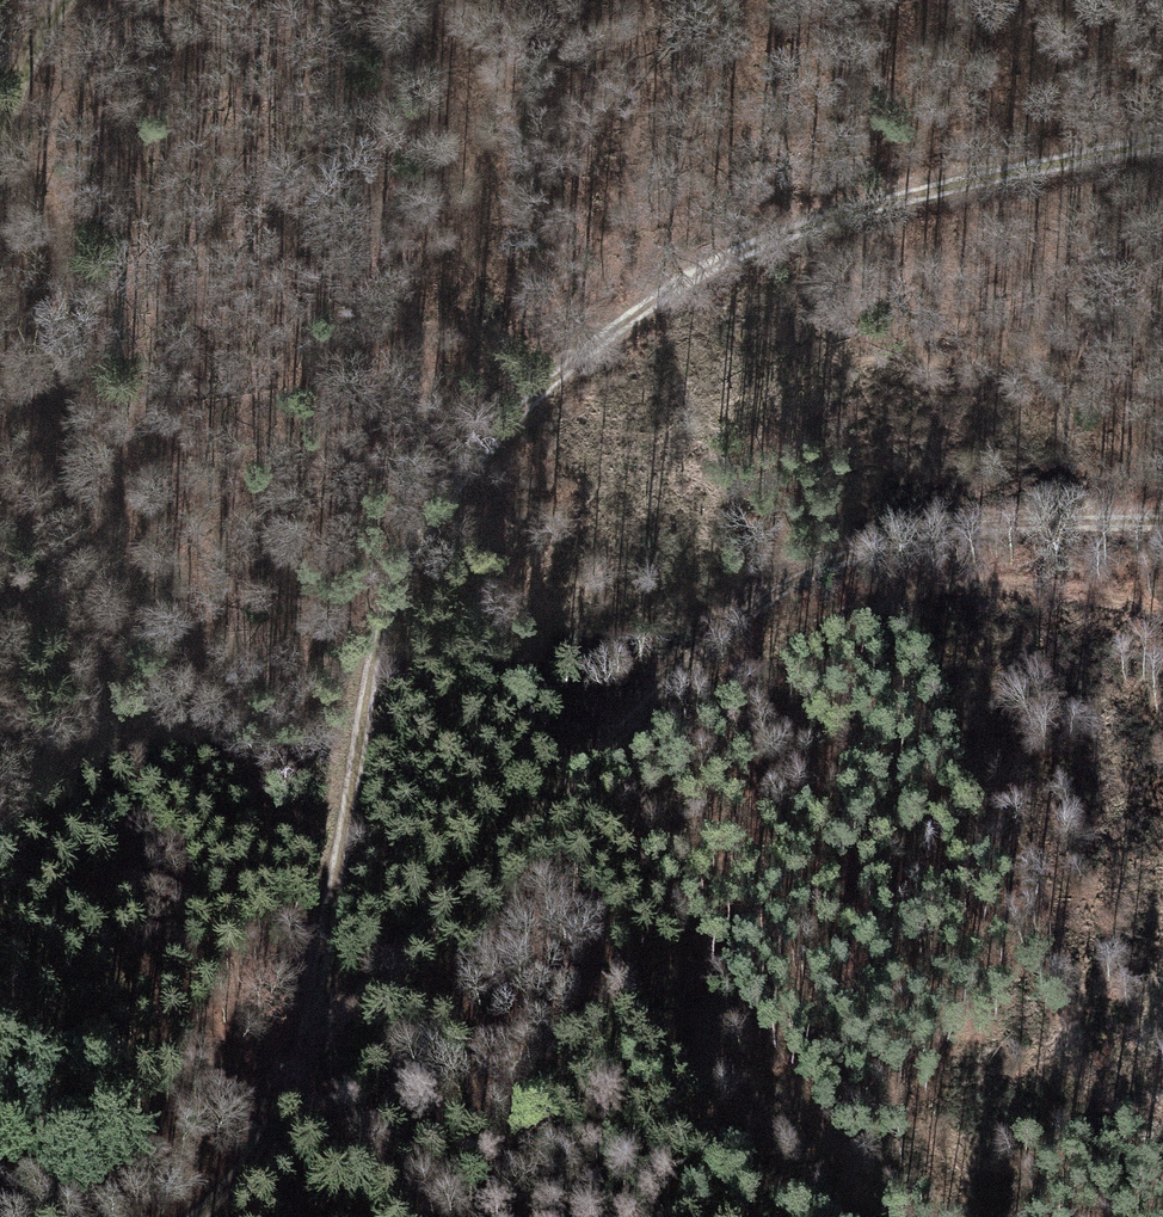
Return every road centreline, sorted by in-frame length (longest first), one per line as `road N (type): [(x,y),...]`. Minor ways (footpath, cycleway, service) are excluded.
road 1 (track): [(357,1049),(321,978),(310,890),(346,697),(402,544),(484,423),(659,286),(852,201),(1162,141)]
road 2 (track): [(186,1216),(357,1049),(531,825),(681,657),(780,581),(912,523),(1025,514),(1162,516)]
road 3 (track): [(624,721),(700,705),(838,611),(962,586),(1085,590),(1162,615)]
road 4 (track): [(63,0),(0,144)]

